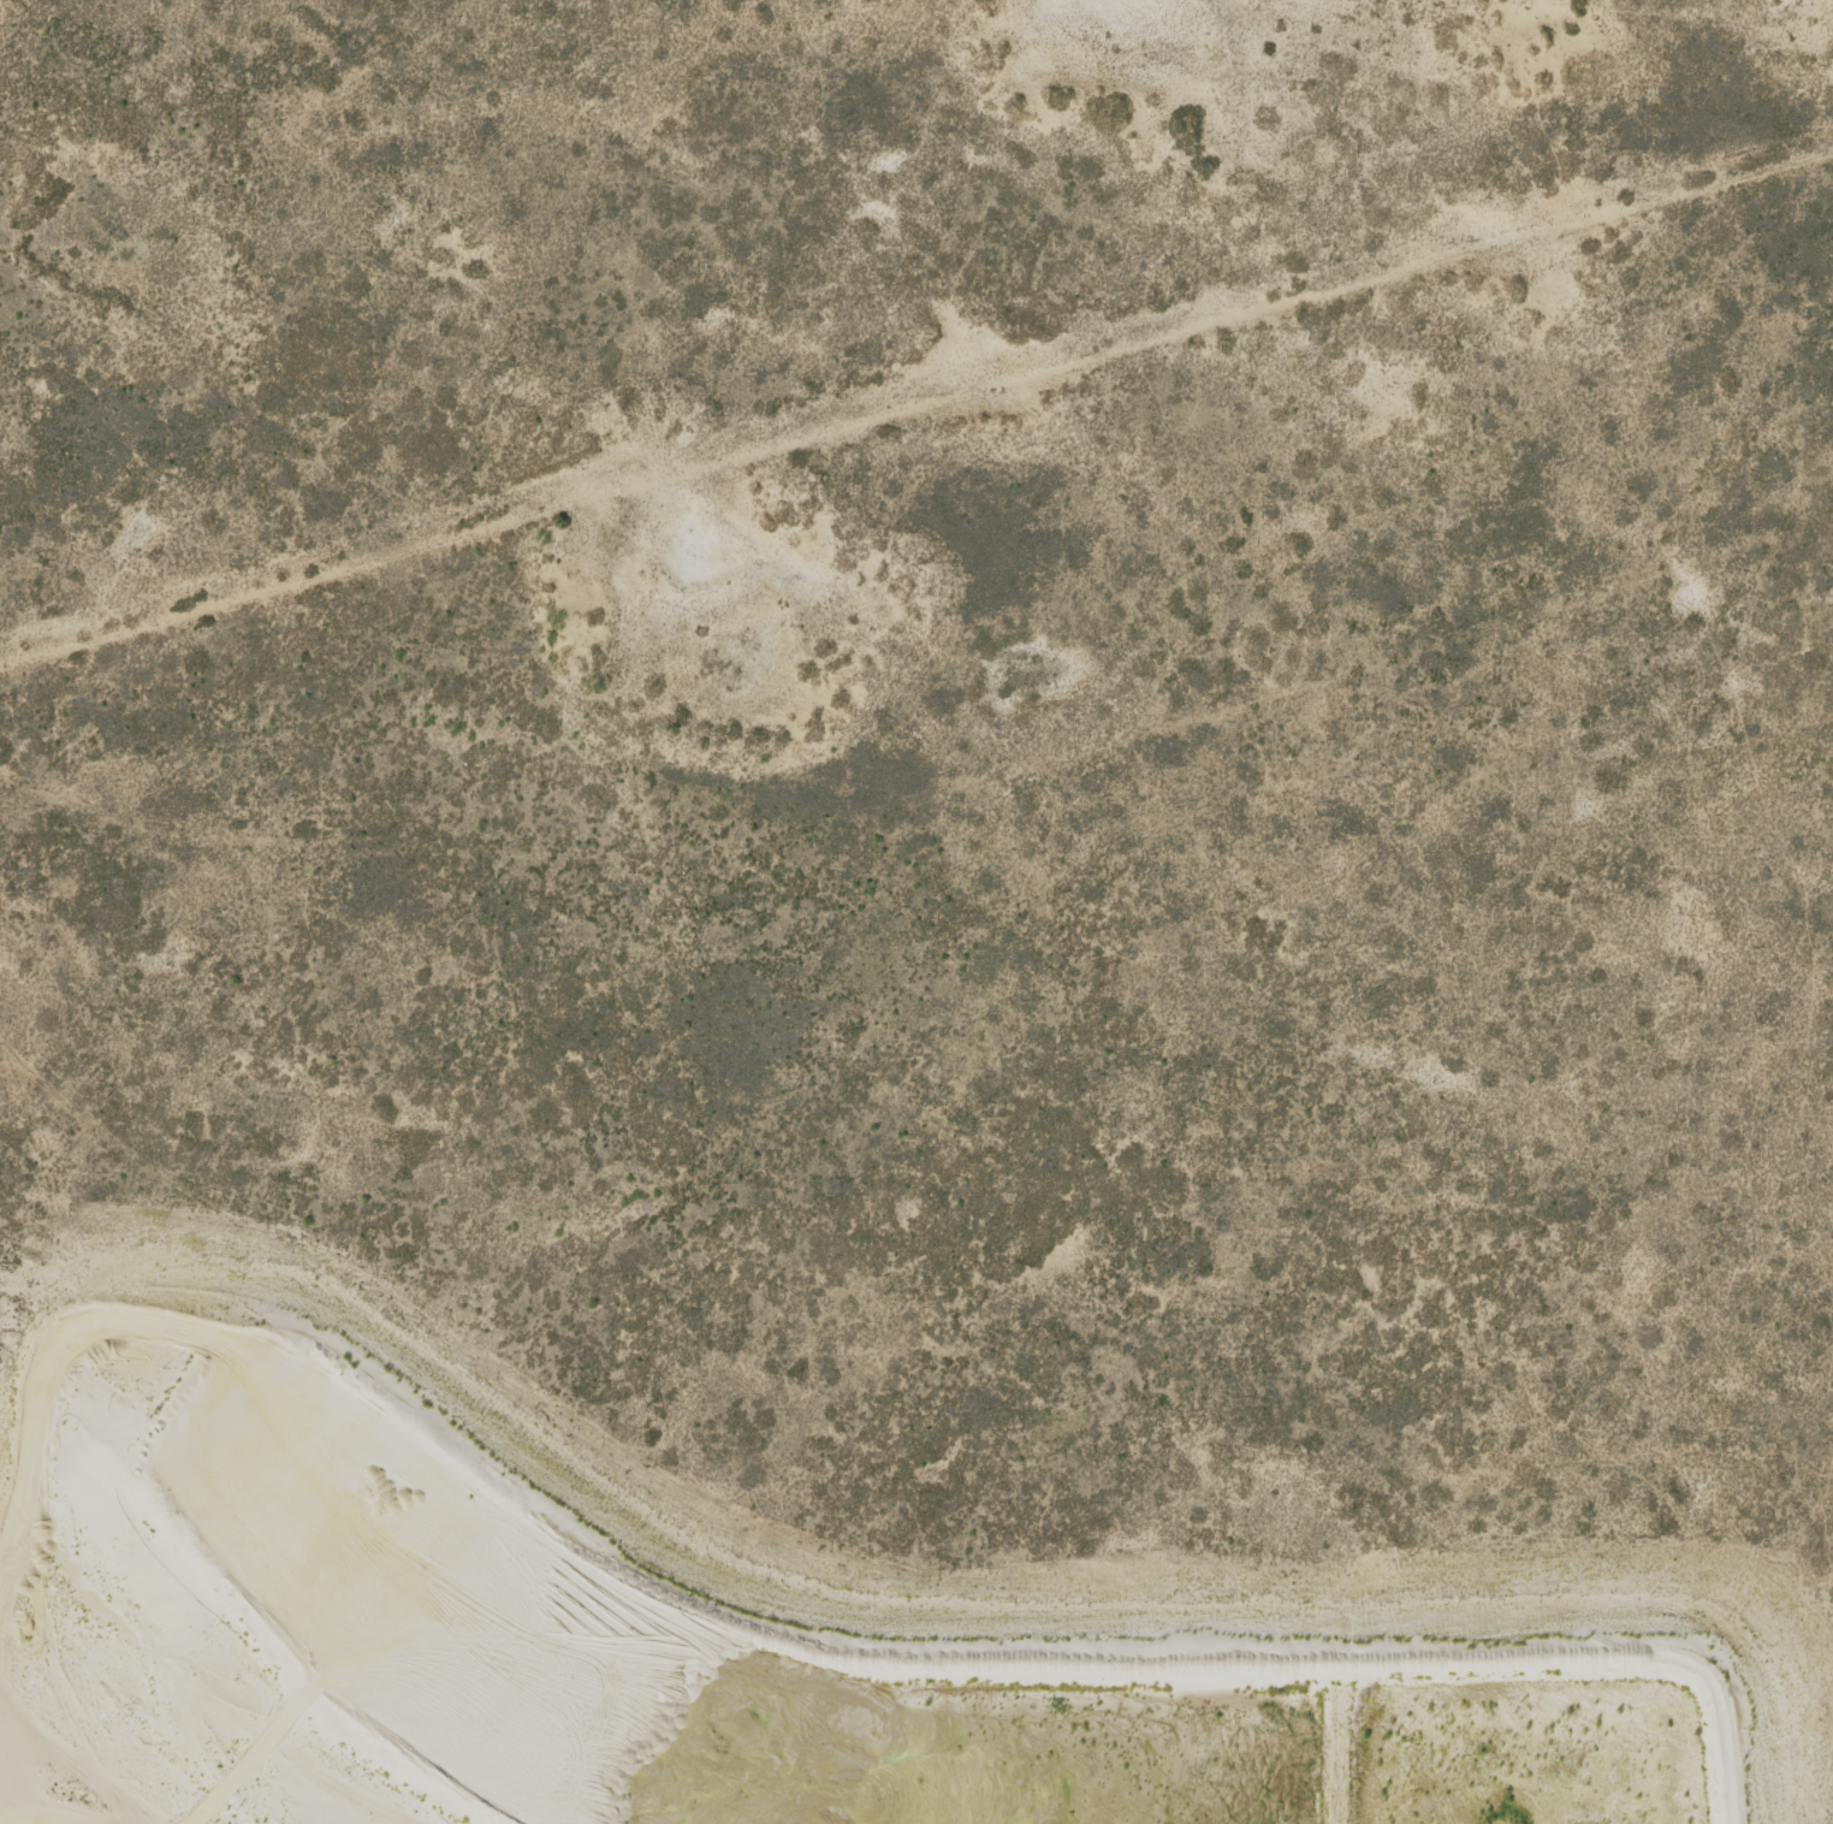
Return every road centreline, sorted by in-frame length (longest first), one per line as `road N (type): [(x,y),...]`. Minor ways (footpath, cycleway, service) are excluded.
road 1 (track): [(54,1823),(0,1628)]

